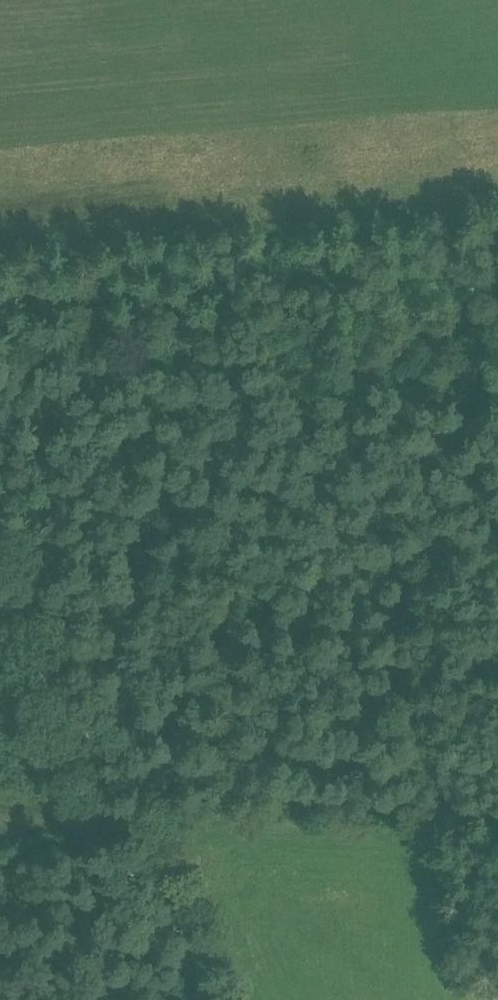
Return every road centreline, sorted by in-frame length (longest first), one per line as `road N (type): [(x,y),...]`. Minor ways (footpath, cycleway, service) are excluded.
road 1 (track): [(195,999),(177,933),(44,648),(0,577)]

